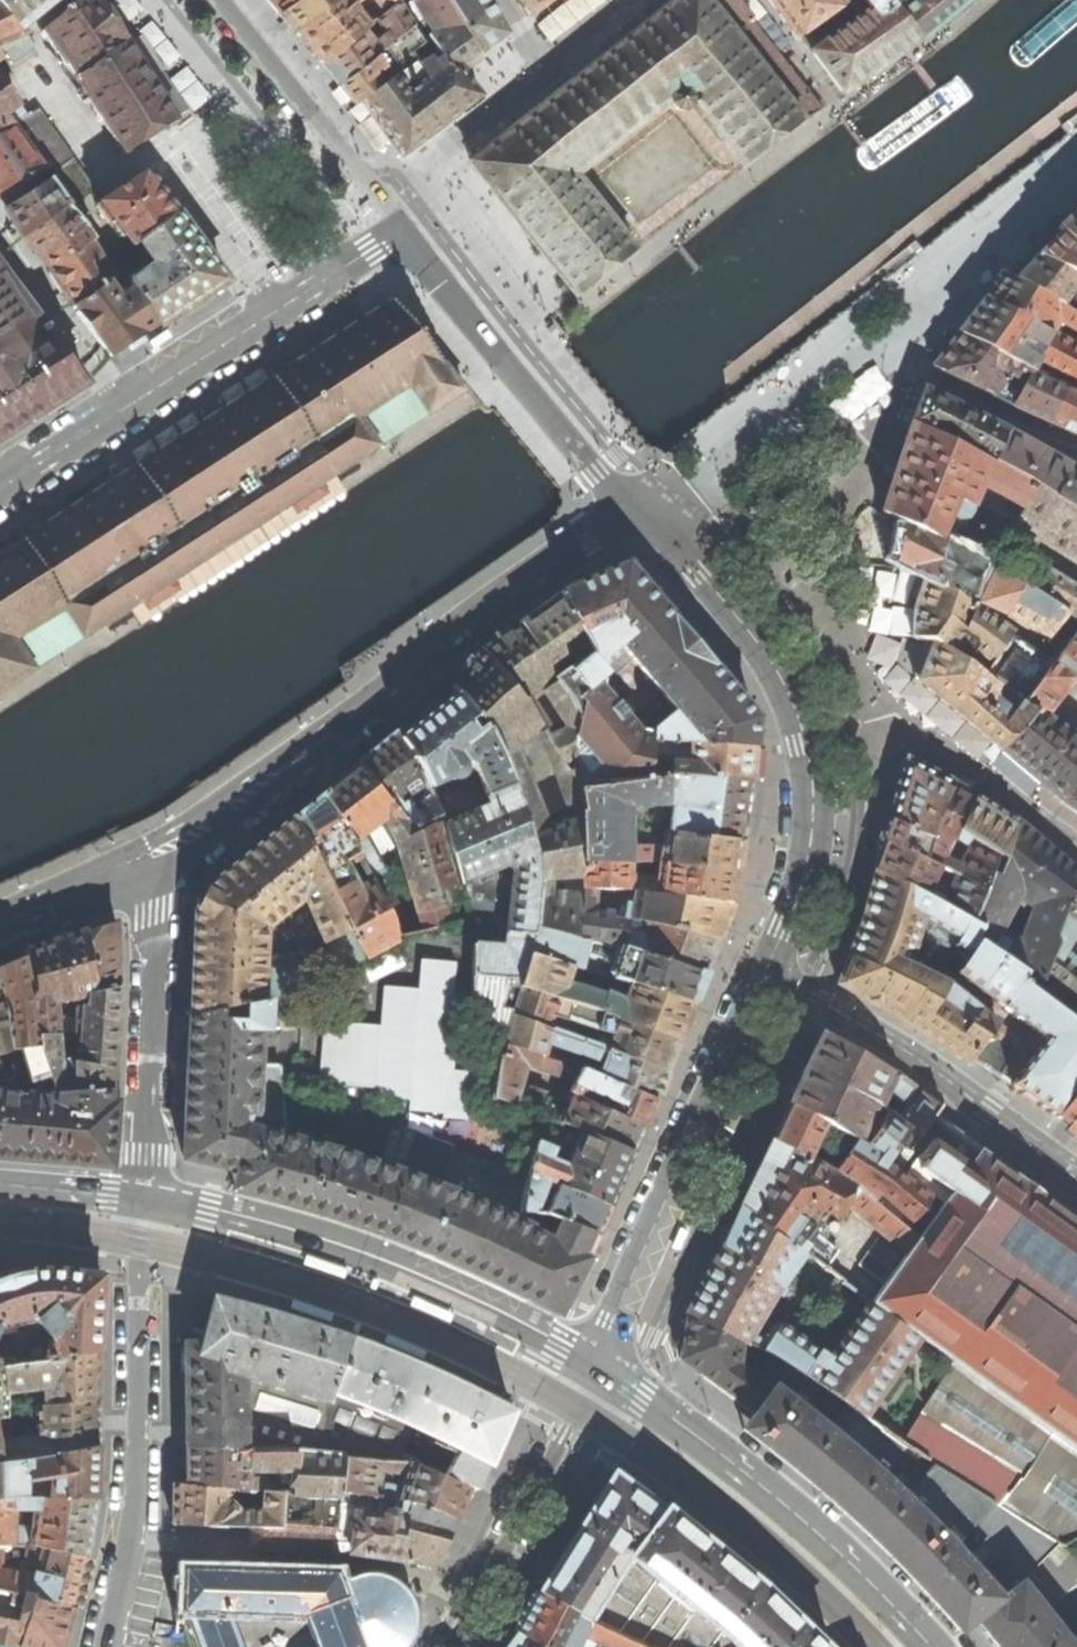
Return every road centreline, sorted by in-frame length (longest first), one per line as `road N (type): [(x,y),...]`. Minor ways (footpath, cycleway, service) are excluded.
road 1 (tertiary): [(154,860),(493,610),(645,511)]
road 2 (residential): [(1076,158),(866,345),(645,511)]
road 3 (tertiary): [(771,976),(811,858),(809,741),(756,638),(645,511)]
road 4 (tertiary): [(148,1203),(292,1231),(378,1260),(600,1364)]
road 5 (residential): [(397,233),(0,491)]
road 6 (residential): [(148,1203),(138,1495),(109,1646)]
road 7 (tertiary): [(927,1646),(764,1486),(600,1364)]
road 8 (tertiary): [(600,1364),(771,976)]
road 9 (residential): [(645,511),(500,359),(397,233)]
road 10 (residential): [(771,976),(1076,1187)]
road 11 (residential): [(148,1203),(154,860)]
road 12 (residential): [(453,1646),(600,1364)]
road 13 (residential): [(397,233),(213,0)]
road 14 (tertiary): [(154,860),(0,928)]
road 15 (tertiary): [(0,1183),(148,1203)]

